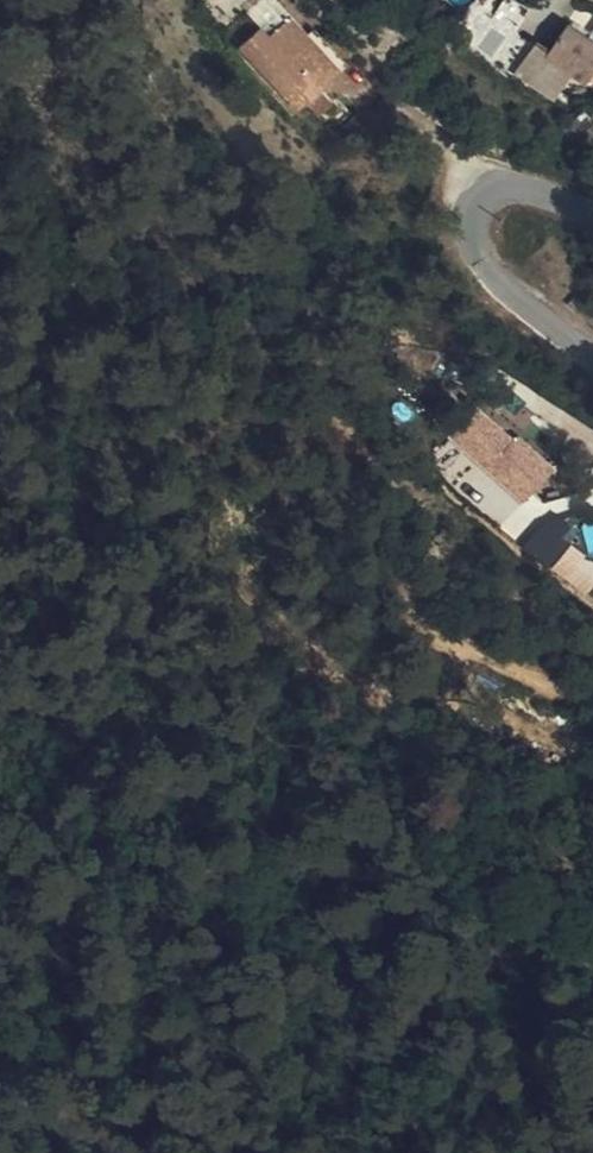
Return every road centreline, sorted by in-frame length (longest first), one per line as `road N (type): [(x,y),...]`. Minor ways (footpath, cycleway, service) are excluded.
road 1 (unclassified): [(592,211),(546,191),(502,187),(480,211),(480,242),(520,300),(592,361)]

